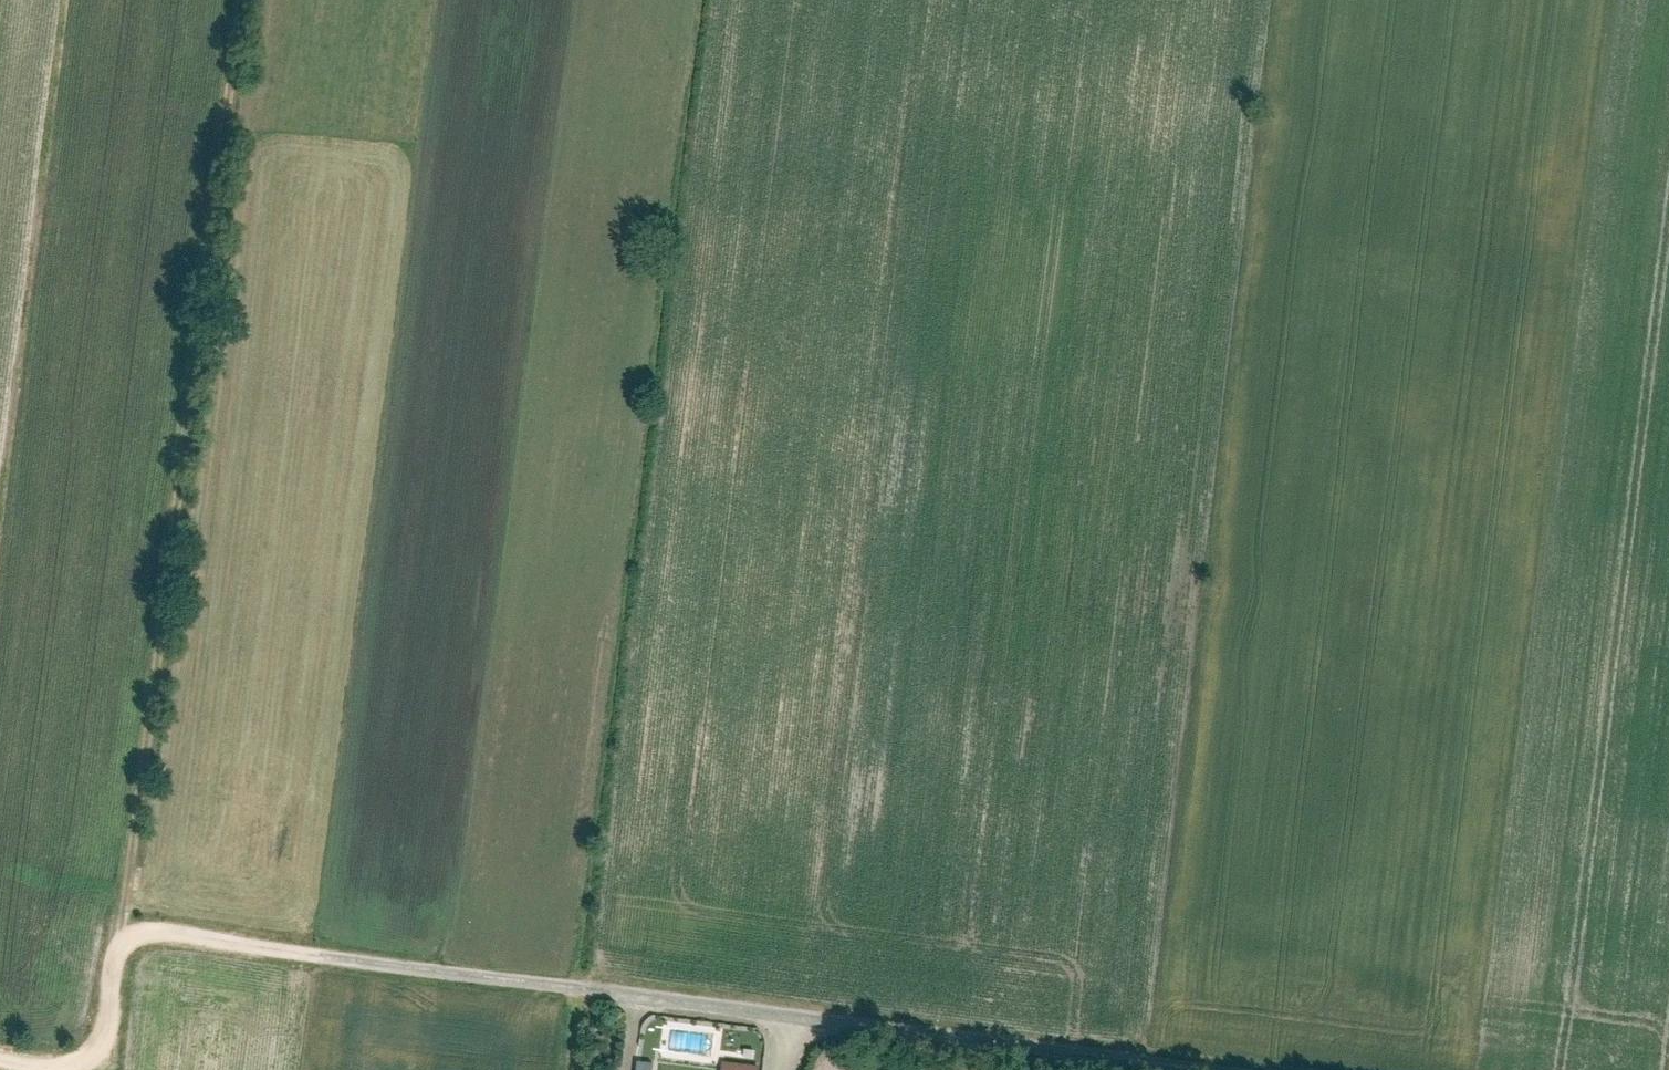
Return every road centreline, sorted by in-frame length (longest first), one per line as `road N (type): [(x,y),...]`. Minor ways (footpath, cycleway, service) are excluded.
road 1 (track): [(1215,1069),(316,953)]

